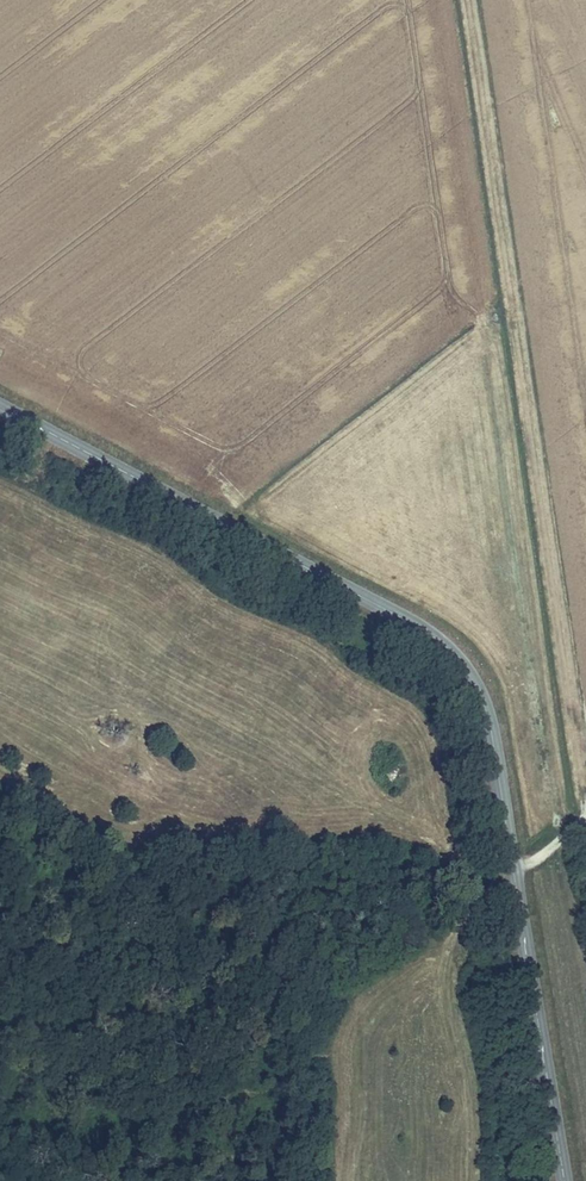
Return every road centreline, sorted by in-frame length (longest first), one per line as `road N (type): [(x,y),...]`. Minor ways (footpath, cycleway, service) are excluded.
road 1 (residential): [(0,406),(377,605),(468,672),(485,709),(565,1180)]
road 2 (track): [(585,787),(472,0)]

